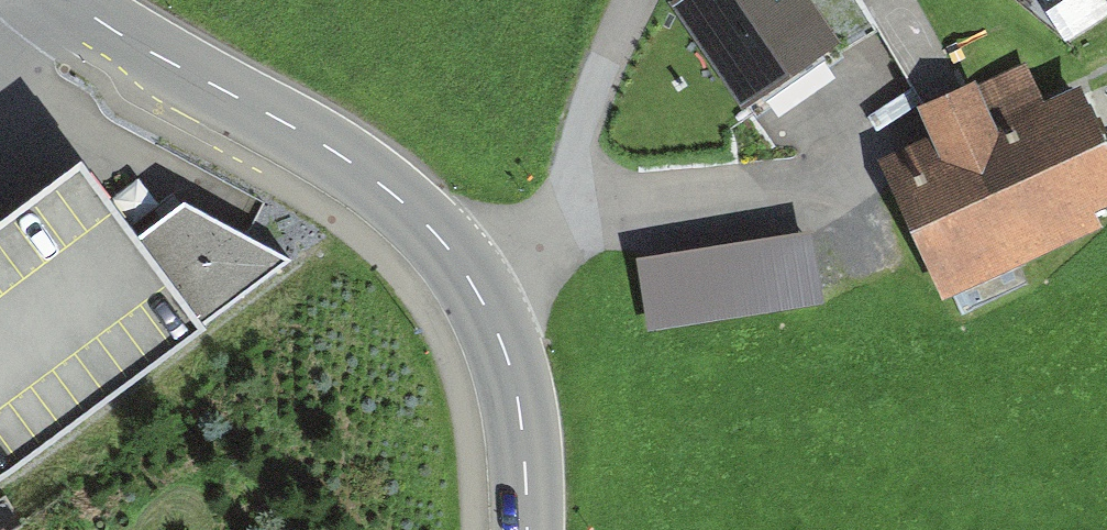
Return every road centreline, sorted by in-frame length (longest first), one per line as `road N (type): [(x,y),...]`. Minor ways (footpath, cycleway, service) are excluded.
road 1 (track): [(551,232),(660,204),(785,201),(842,184),(884,156),(917,126),(937,78),(893,0)]
road 2 (tertiary): [(480,291),(442,240),(386,192),(272,115),(105,28),(68,0)]
road 3 (unclassified): [(480,291),(551,232),(642,0)]
road 4 (tertiary): [(528,529),(511,367),(480,291)]

